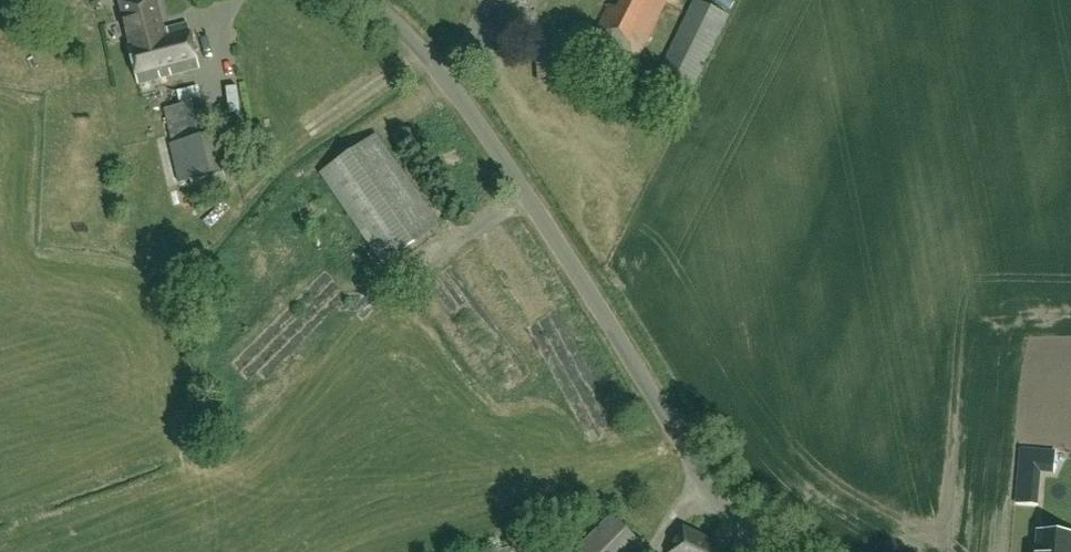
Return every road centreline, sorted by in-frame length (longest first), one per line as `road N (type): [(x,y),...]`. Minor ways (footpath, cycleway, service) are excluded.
road 1 (unclassified): [(768,551),(705,483),(459,97),(366,0)]

